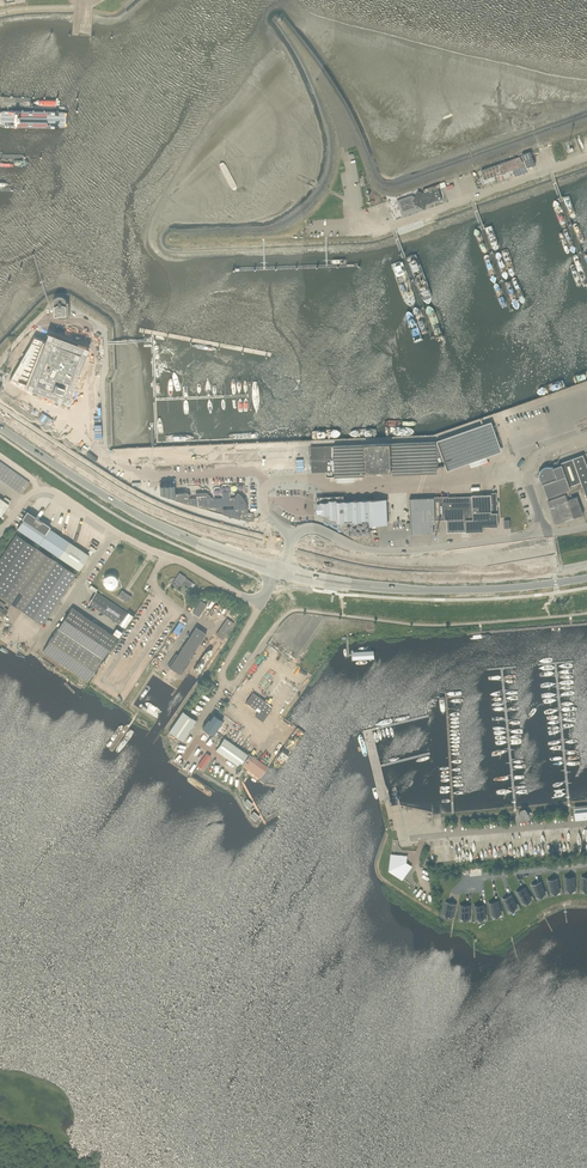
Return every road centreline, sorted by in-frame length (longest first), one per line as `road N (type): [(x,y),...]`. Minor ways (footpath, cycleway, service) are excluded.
road 1 (unclassified): [(529,479),(268,484)]
road 2 (unclassified): [(295,536),(317,529),(383,551),(540,535)]
road 3 (unclassified): [(586,157),(383,229),(359,223)]
road 4 (unclassified): [(104,464),(125,472),(254,468),(268,484)]
road 5 (unclassified): [(277,625),(237,680),(225,681),(222,670),(260,604)]
road 6 (primary): [(140,516),(0,426)]
road 7 (primary): [(586,576),(421,590)]
road 8 (primary): [(280,567),(140,516)]
road 9 (primary): [(140,516),(276,574)]
road 10 (primary): [(276,574),(421,590)]
road 11 (primary): [(421,590),(280,567)]
road 12 (unclassified): [(40,643),(115,532)]

